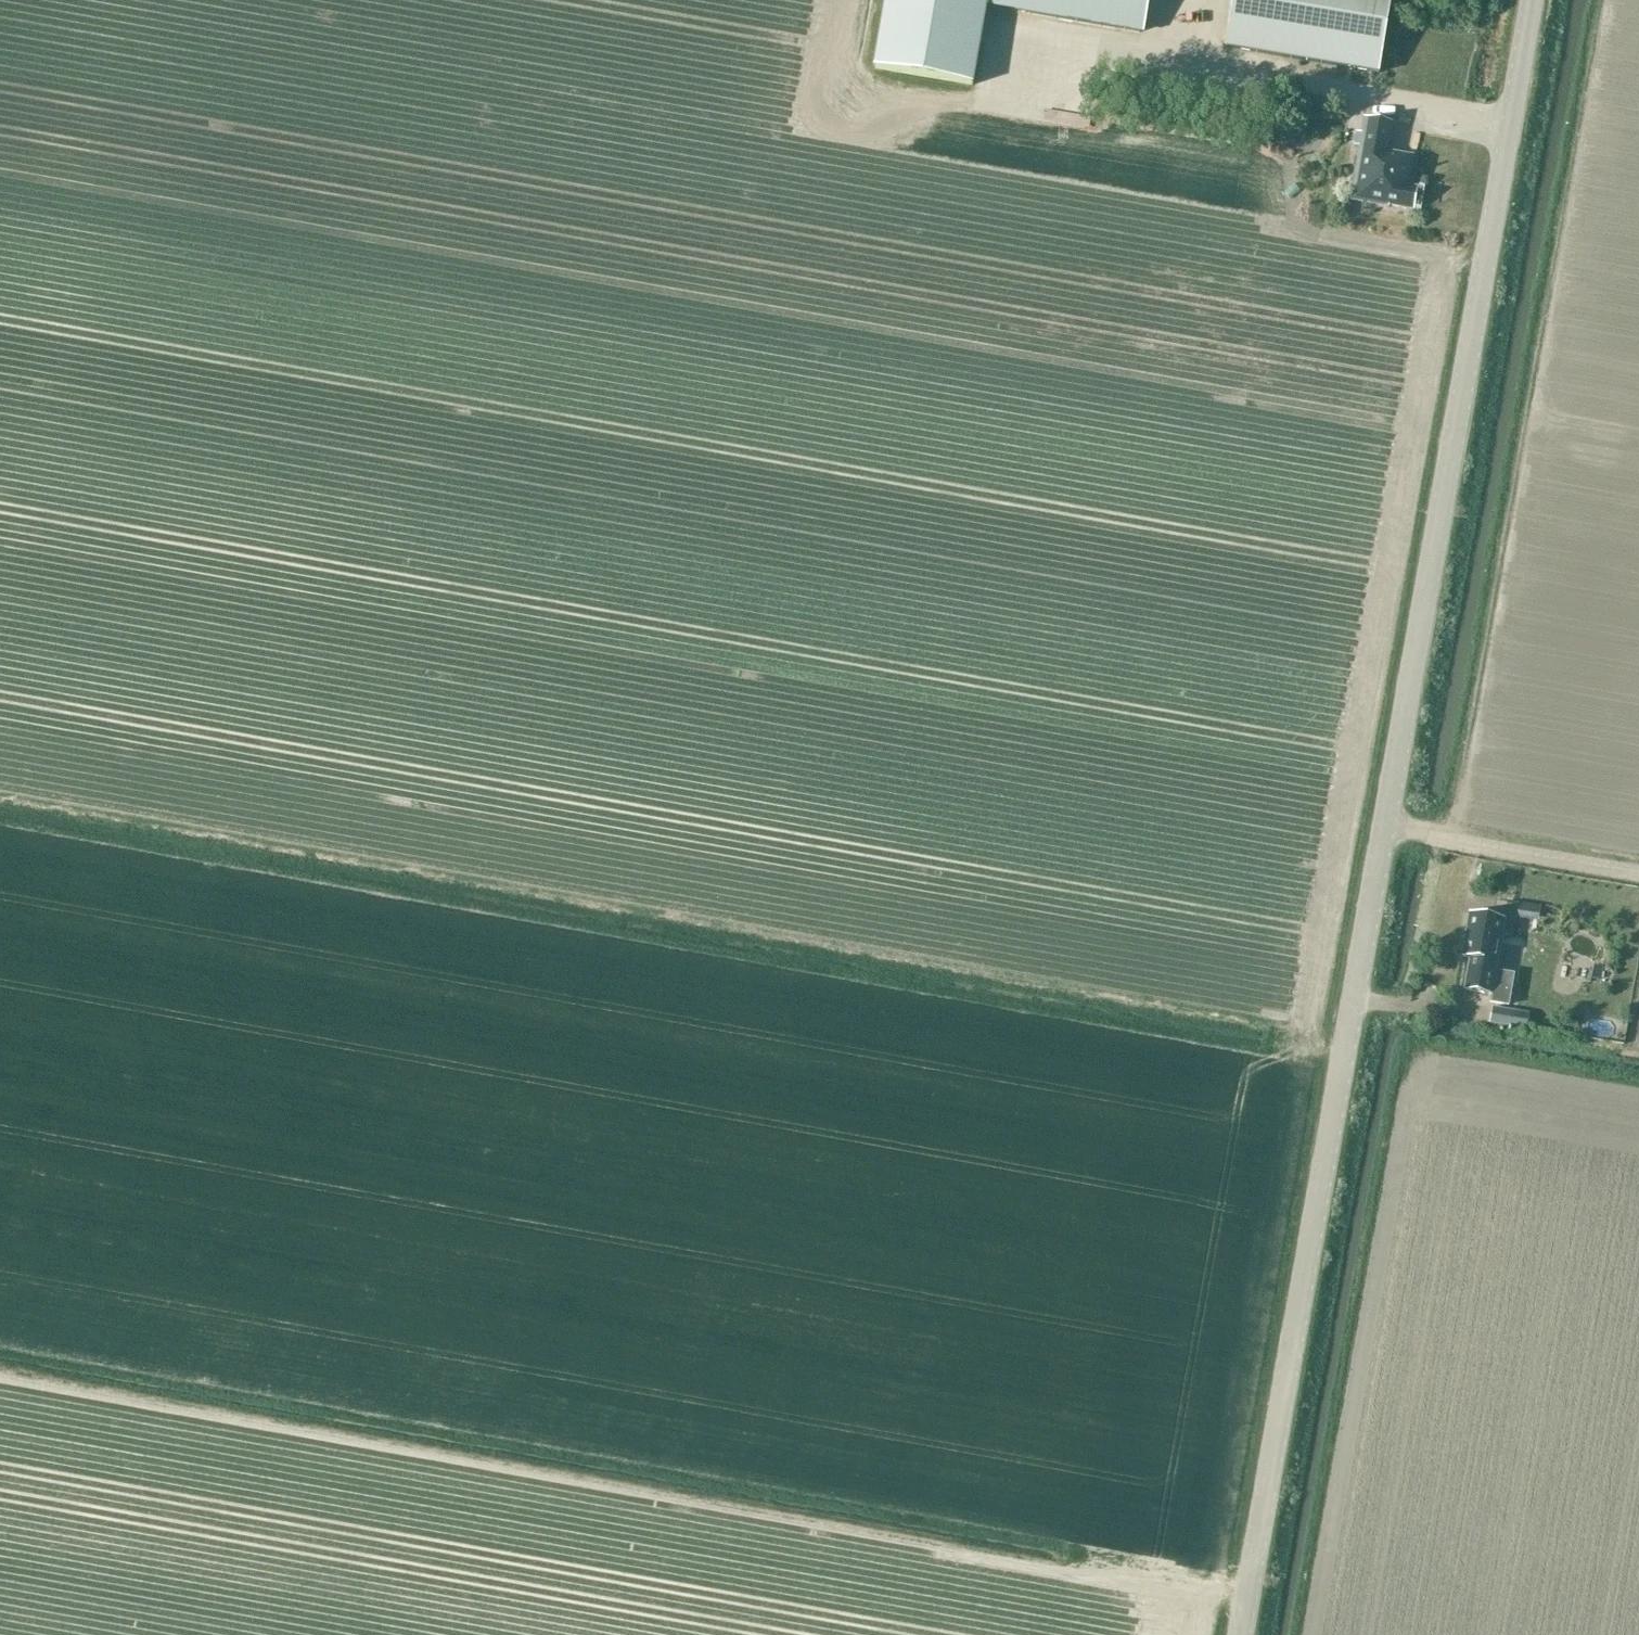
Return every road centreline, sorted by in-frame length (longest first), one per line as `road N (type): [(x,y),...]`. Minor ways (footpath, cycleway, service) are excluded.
road 1 (tertiary): [(1237,1634),(1533,0)]

